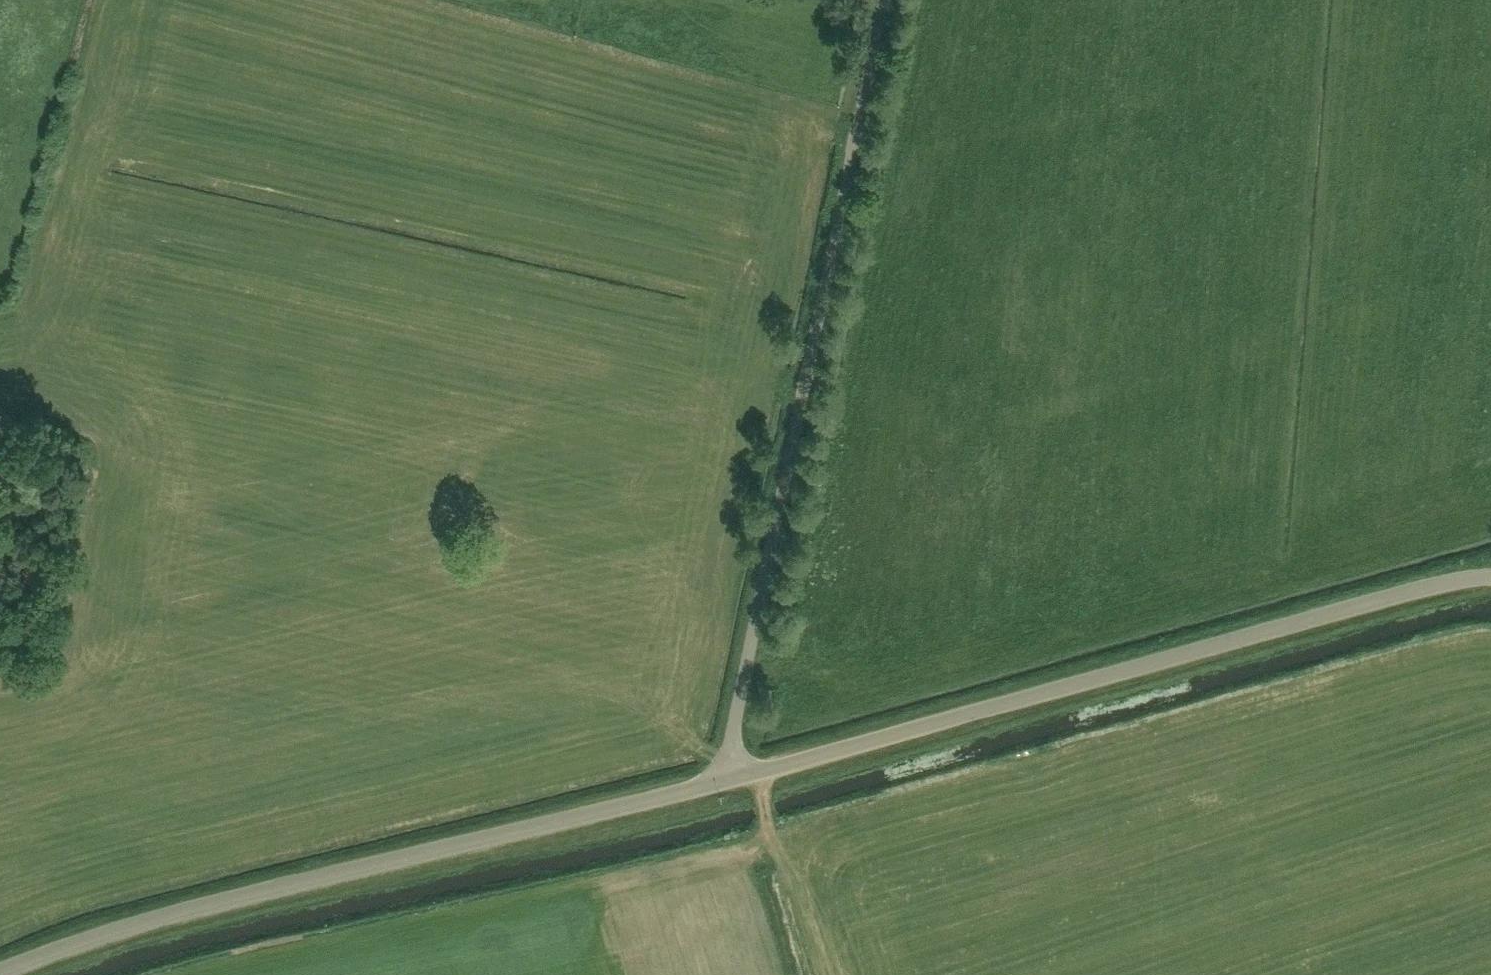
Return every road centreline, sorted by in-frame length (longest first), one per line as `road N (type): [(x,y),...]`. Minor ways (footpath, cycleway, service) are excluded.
road 1 (unclassified): [(3,974),(163,918),(735,781),(1424,591),(1490,581)]

